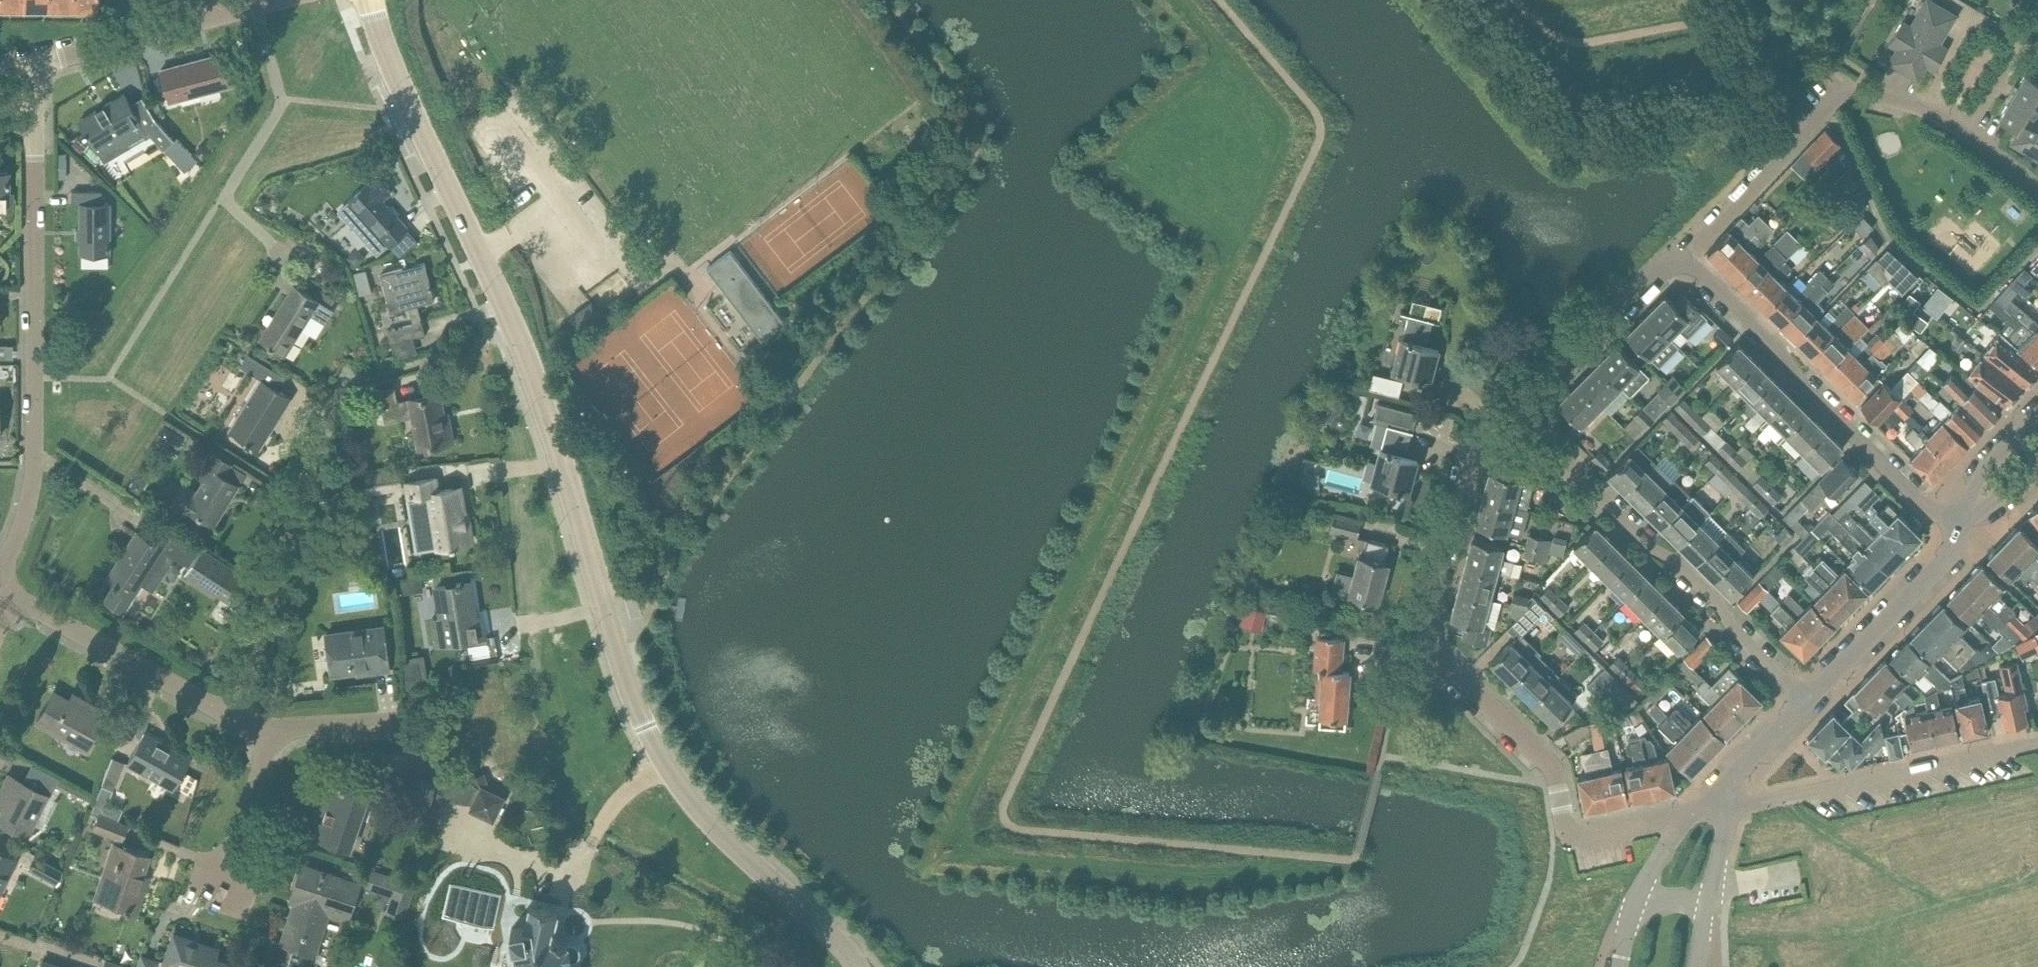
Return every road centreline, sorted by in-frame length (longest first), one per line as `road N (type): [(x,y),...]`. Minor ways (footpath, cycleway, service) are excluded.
road 1 (residential): [(854,966),(713,828),(631,694),(544,405),(410,111),(372,0)]
road 2 (unclassified): [(1683,817),(1570,835),(1553,768),(1430,642),(1472,468),(1518,417)]
road 3 (residential): [(0,575),(30,493),(34,458),(35,118)]
road 4 (residential): [(2037,186),(1929,111),(1864,94),(1838,99),(1680,256)]
road 5 (residential): [(1518,417),(1649,546),(1677,562),(1807,701)]
road 6 (residential): [(1957,521),(1916,497),(1680,256)]
road 7 (unclassified): [(1733,809),(2037,743)]
road 8 (residential): [(236,716),(324,438)]
road 9 (residential): [(236,716),(13,597)]
road 10 (unclassified): [(1807,701),(1951,555),(1957,521)]
road 11 (unclassified): [(1680,256),(1518,417)]
road 12 (residential): [(224,884),(270,728)]
road 13 (residential): [(276,0),(135,38)]
road 14 (unclassified): [(2037,416),(1983,473),(1957,521)]
road 15 (residential): [(402,723),(270,728)]

